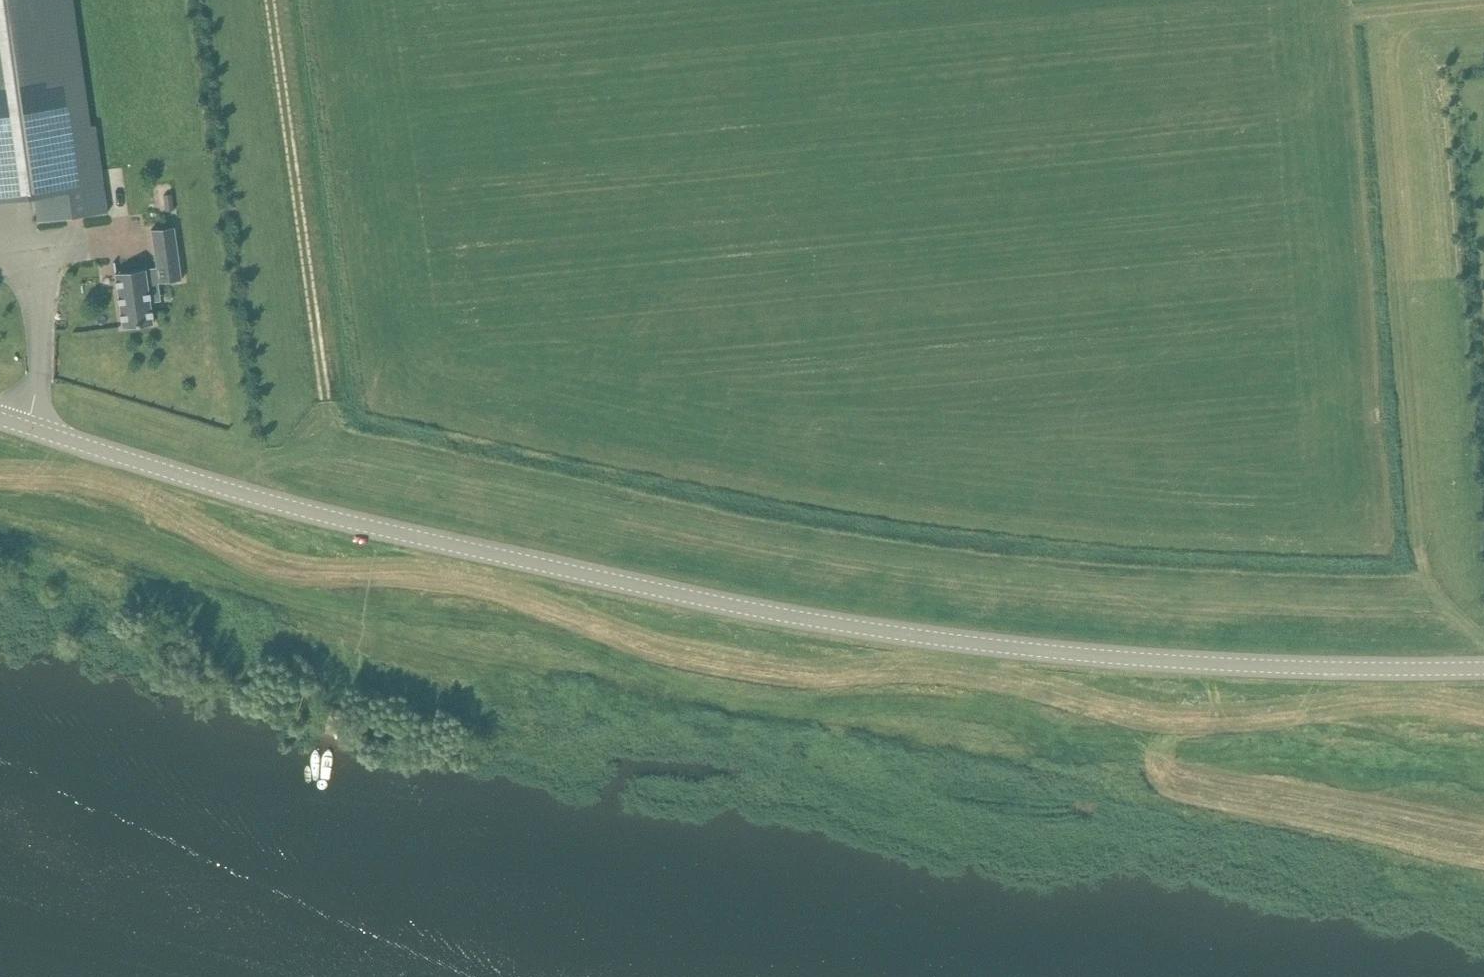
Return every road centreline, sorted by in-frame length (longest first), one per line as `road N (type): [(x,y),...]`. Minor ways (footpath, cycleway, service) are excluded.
road 1 (unclassified): [(1483,668),(1147,660),(741,608),(330,516),(0,418)]
road 2 (track): [(269,0),(325,397)]

